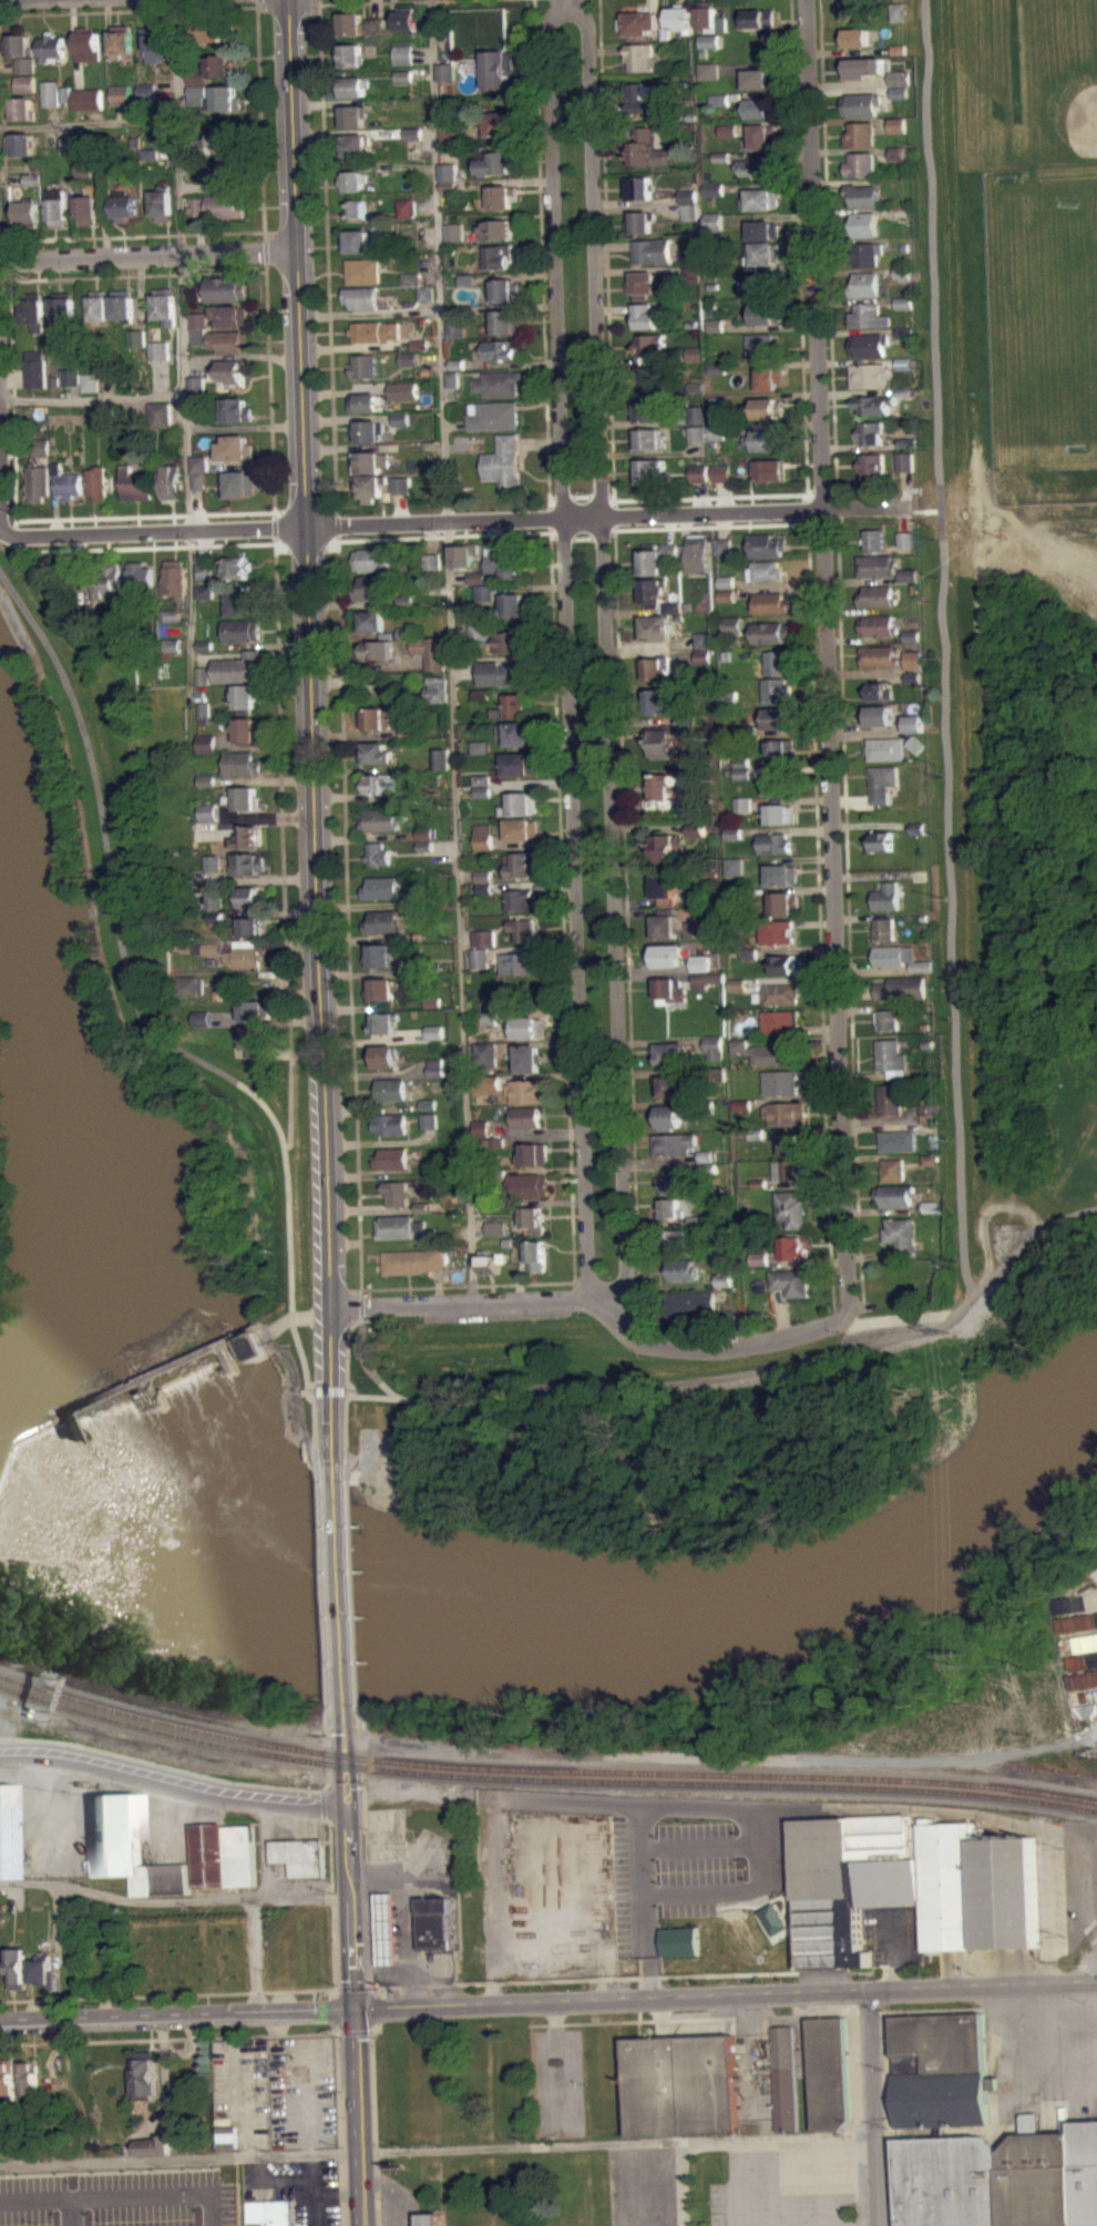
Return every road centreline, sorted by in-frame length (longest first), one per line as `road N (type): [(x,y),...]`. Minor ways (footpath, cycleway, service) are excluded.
road 1 (primary): [(335,1463),(288,0)]
road 2 (residential): [(626,1331),(588,27),(569,0)]
road 3 (residential): [(849,1310),(808,0)]
road 4 (residential): [(566,0),(547,27),(585,1298)]
road 5 (residential): [(0,525),(27,535),(908,506)]
road 6 (residential): [(351,2008),(1096,1981)]
road 7 (residential): [(330,1309),(585,1298),(638,1341),(658,1347),(746,1344),(849,1310)]
road 8 (primary): [(347,1807),(361,2225)]
road 9 (residential): [(347,1807),(222,1793),(58,1754),(0,1751)]
road 10 (residential): [(0,2018),(351,2008)]
road 11 (residential): [(0,258),(295,248)]
road 12 (primary): [(335,1463),(344,1726)]
road 13 (residential): [(865,1989),(875,2225)]

